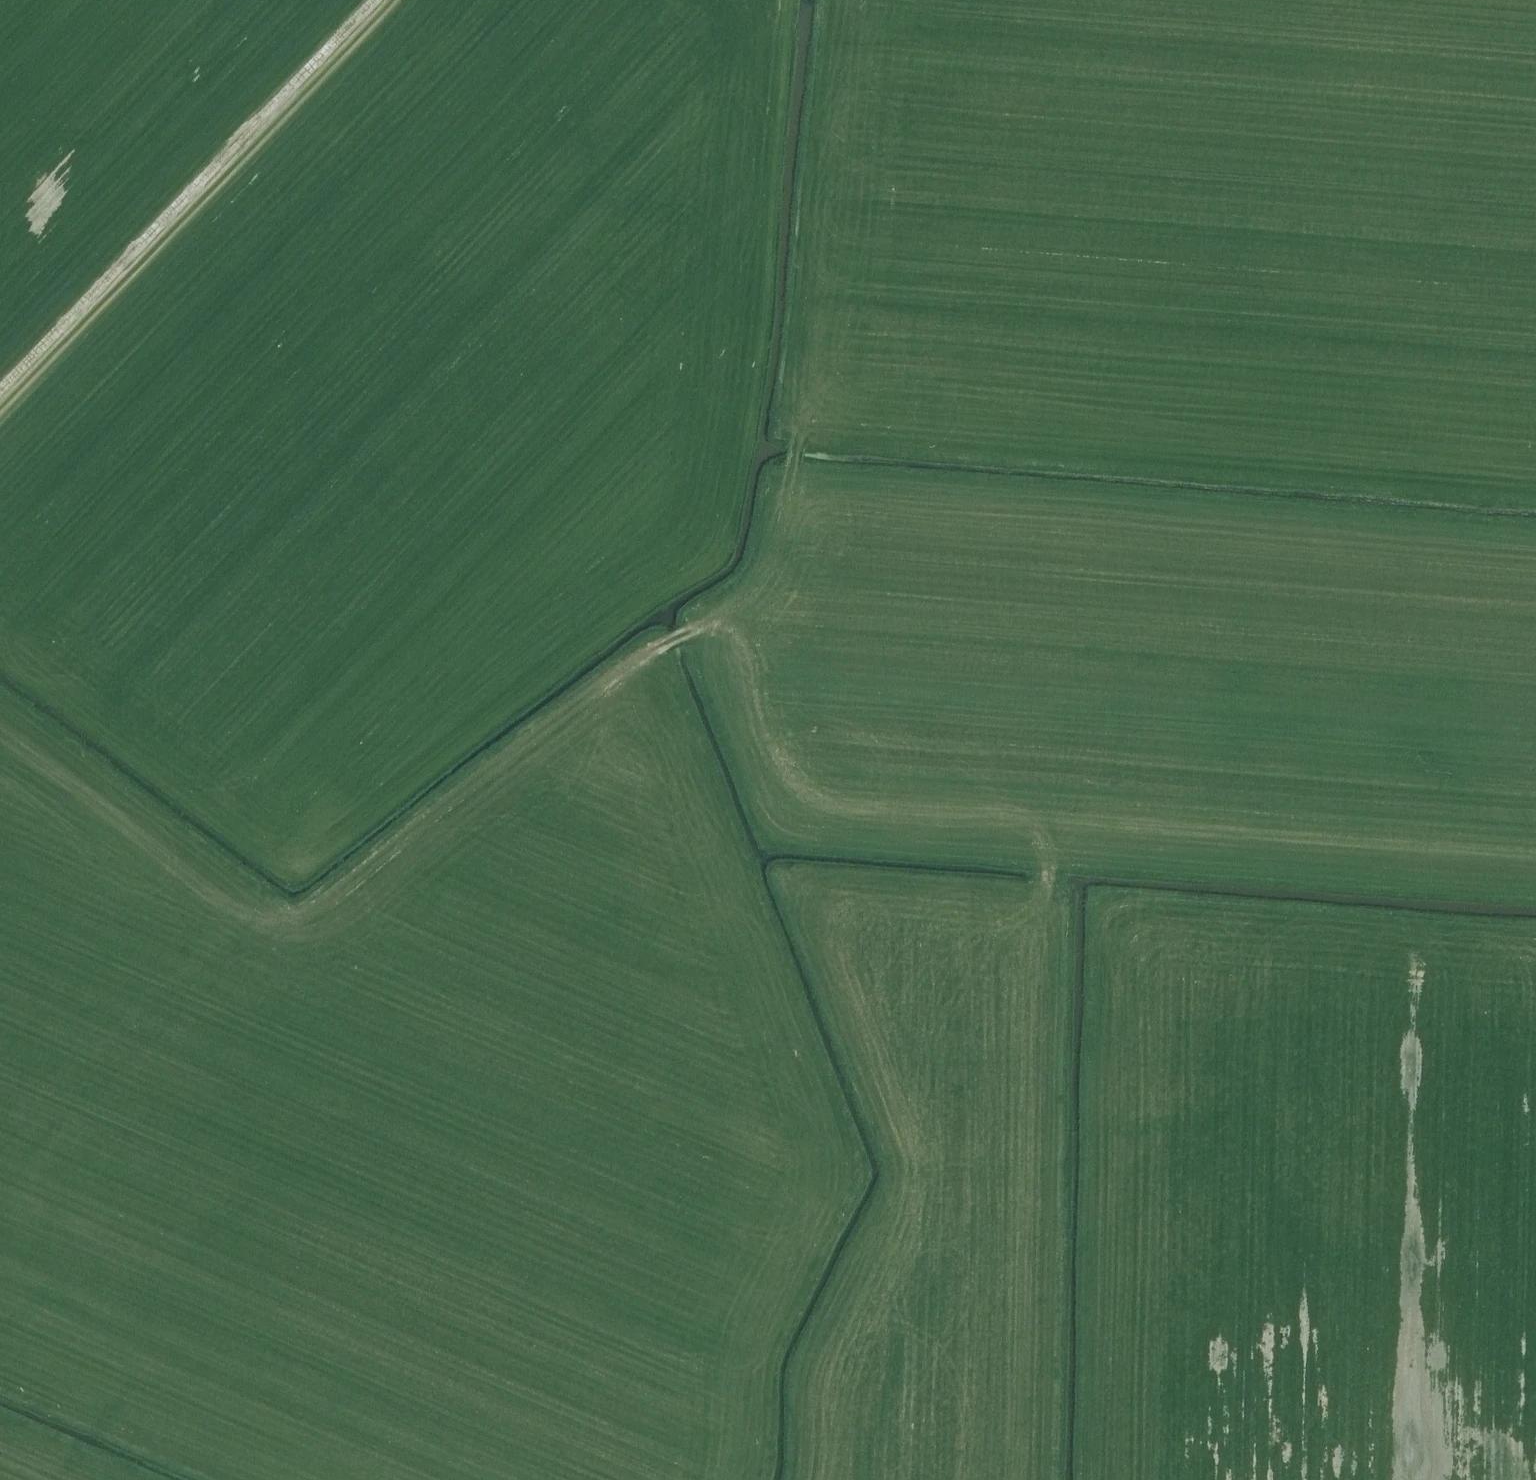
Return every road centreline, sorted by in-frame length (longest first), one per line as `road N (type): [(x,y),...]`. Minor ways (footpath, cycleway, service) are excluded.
road 1 (track): [(0,389),(373,0)]

